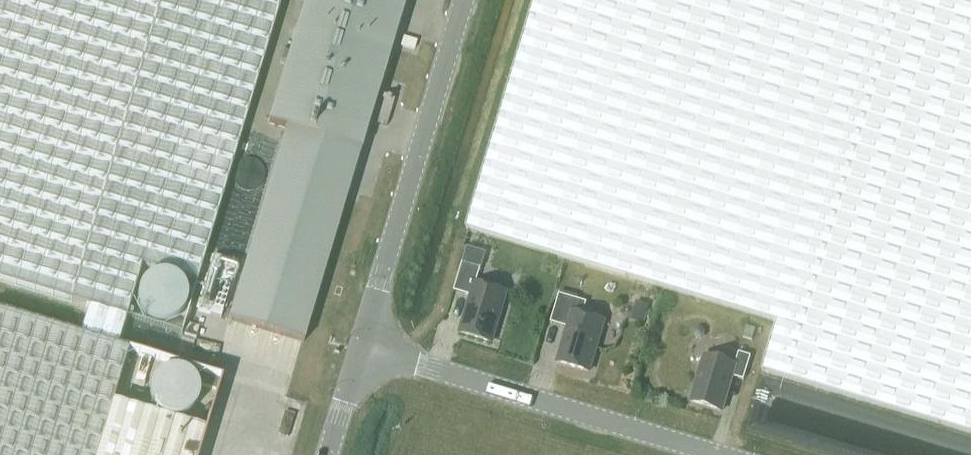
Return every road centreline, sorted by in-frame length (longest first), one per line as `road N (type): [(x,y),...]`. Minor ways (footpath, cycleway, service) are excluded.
road 1 (unclassified): [(724,454),(362,347)]
road 2 (unclassified): [(362,347),(466,0)]

